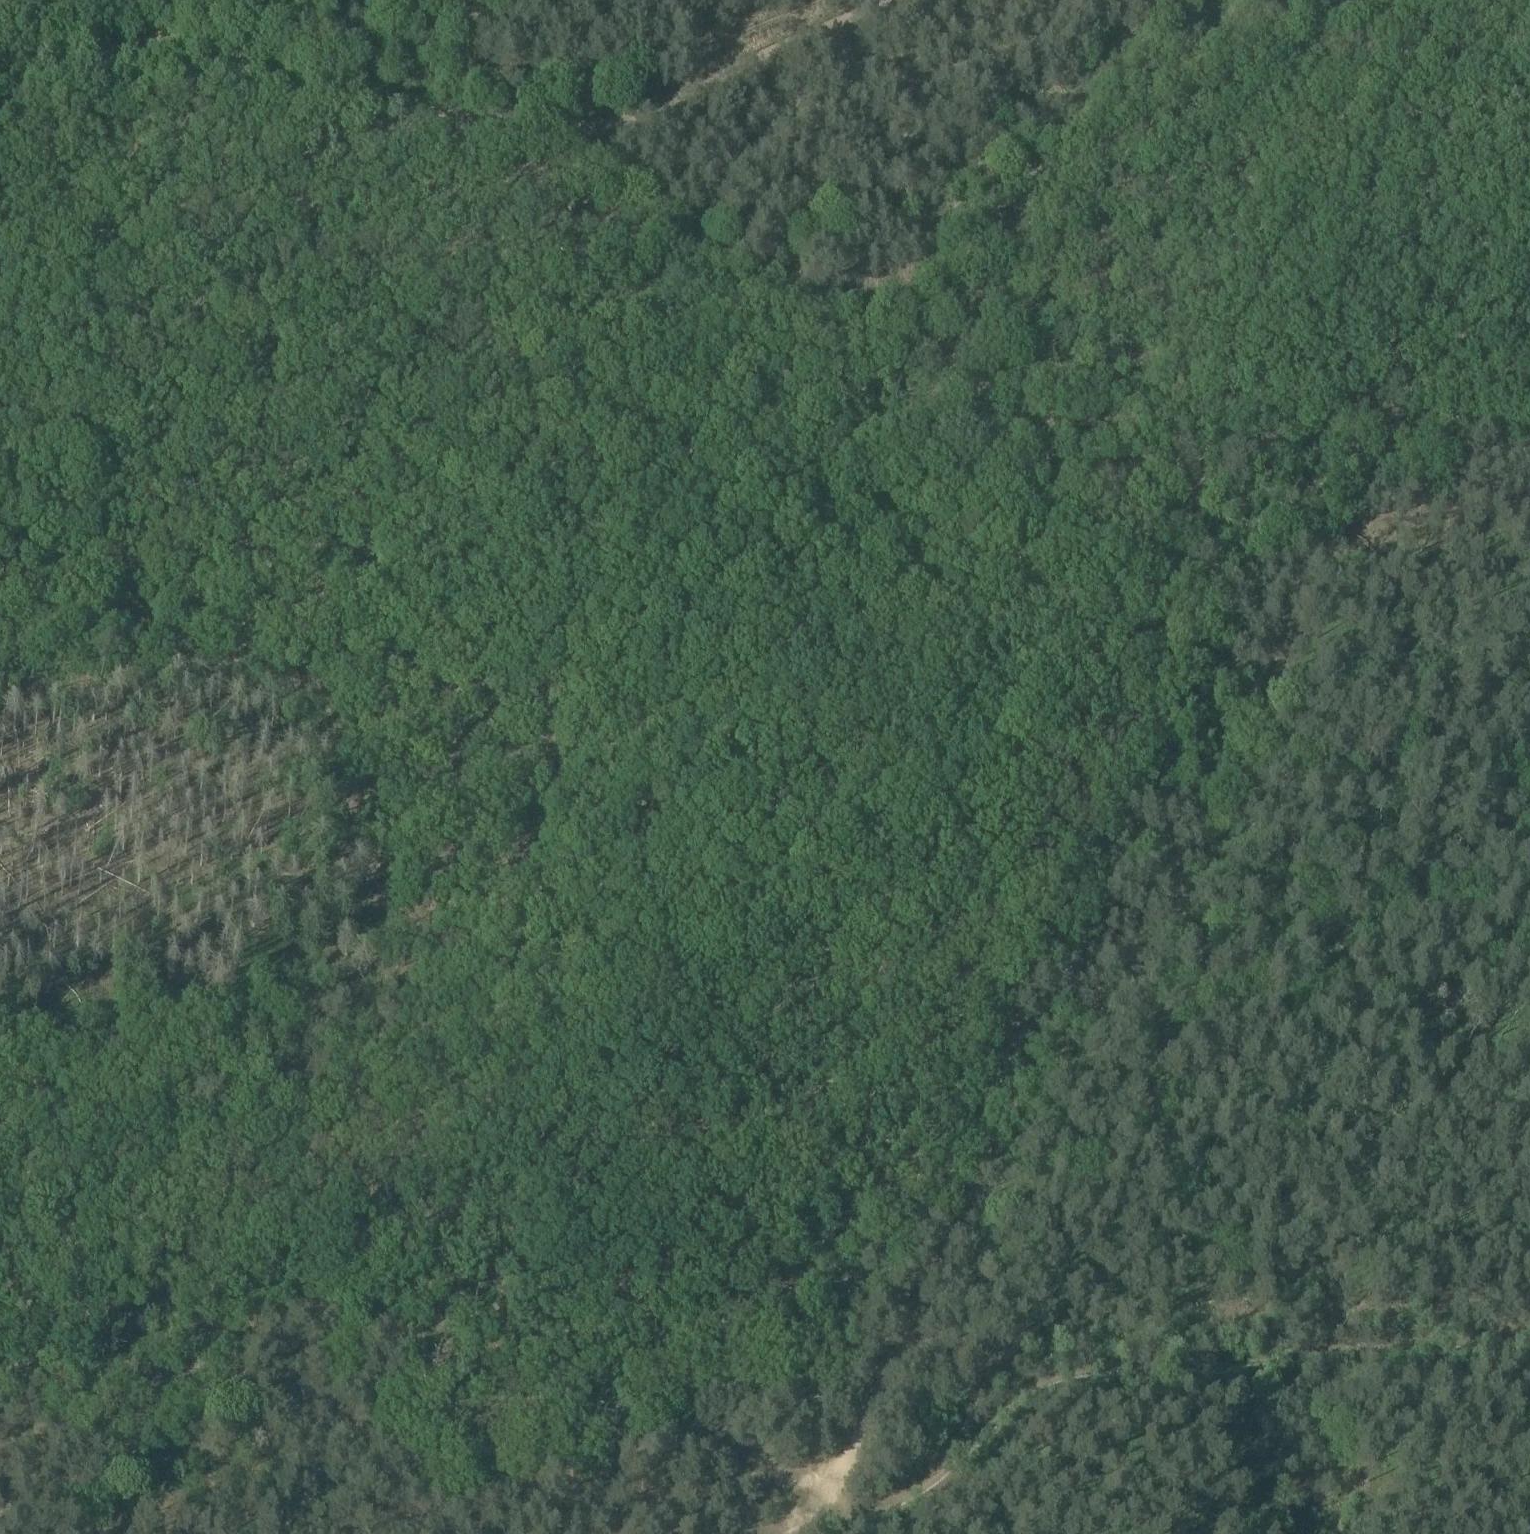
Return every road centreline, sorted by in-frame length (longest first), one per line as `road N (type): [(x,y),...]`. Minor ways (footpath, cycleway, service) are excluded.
road 1 (track): [(894,0),(589,136),(500,129),(151,48),(104,66),(0,137)]

